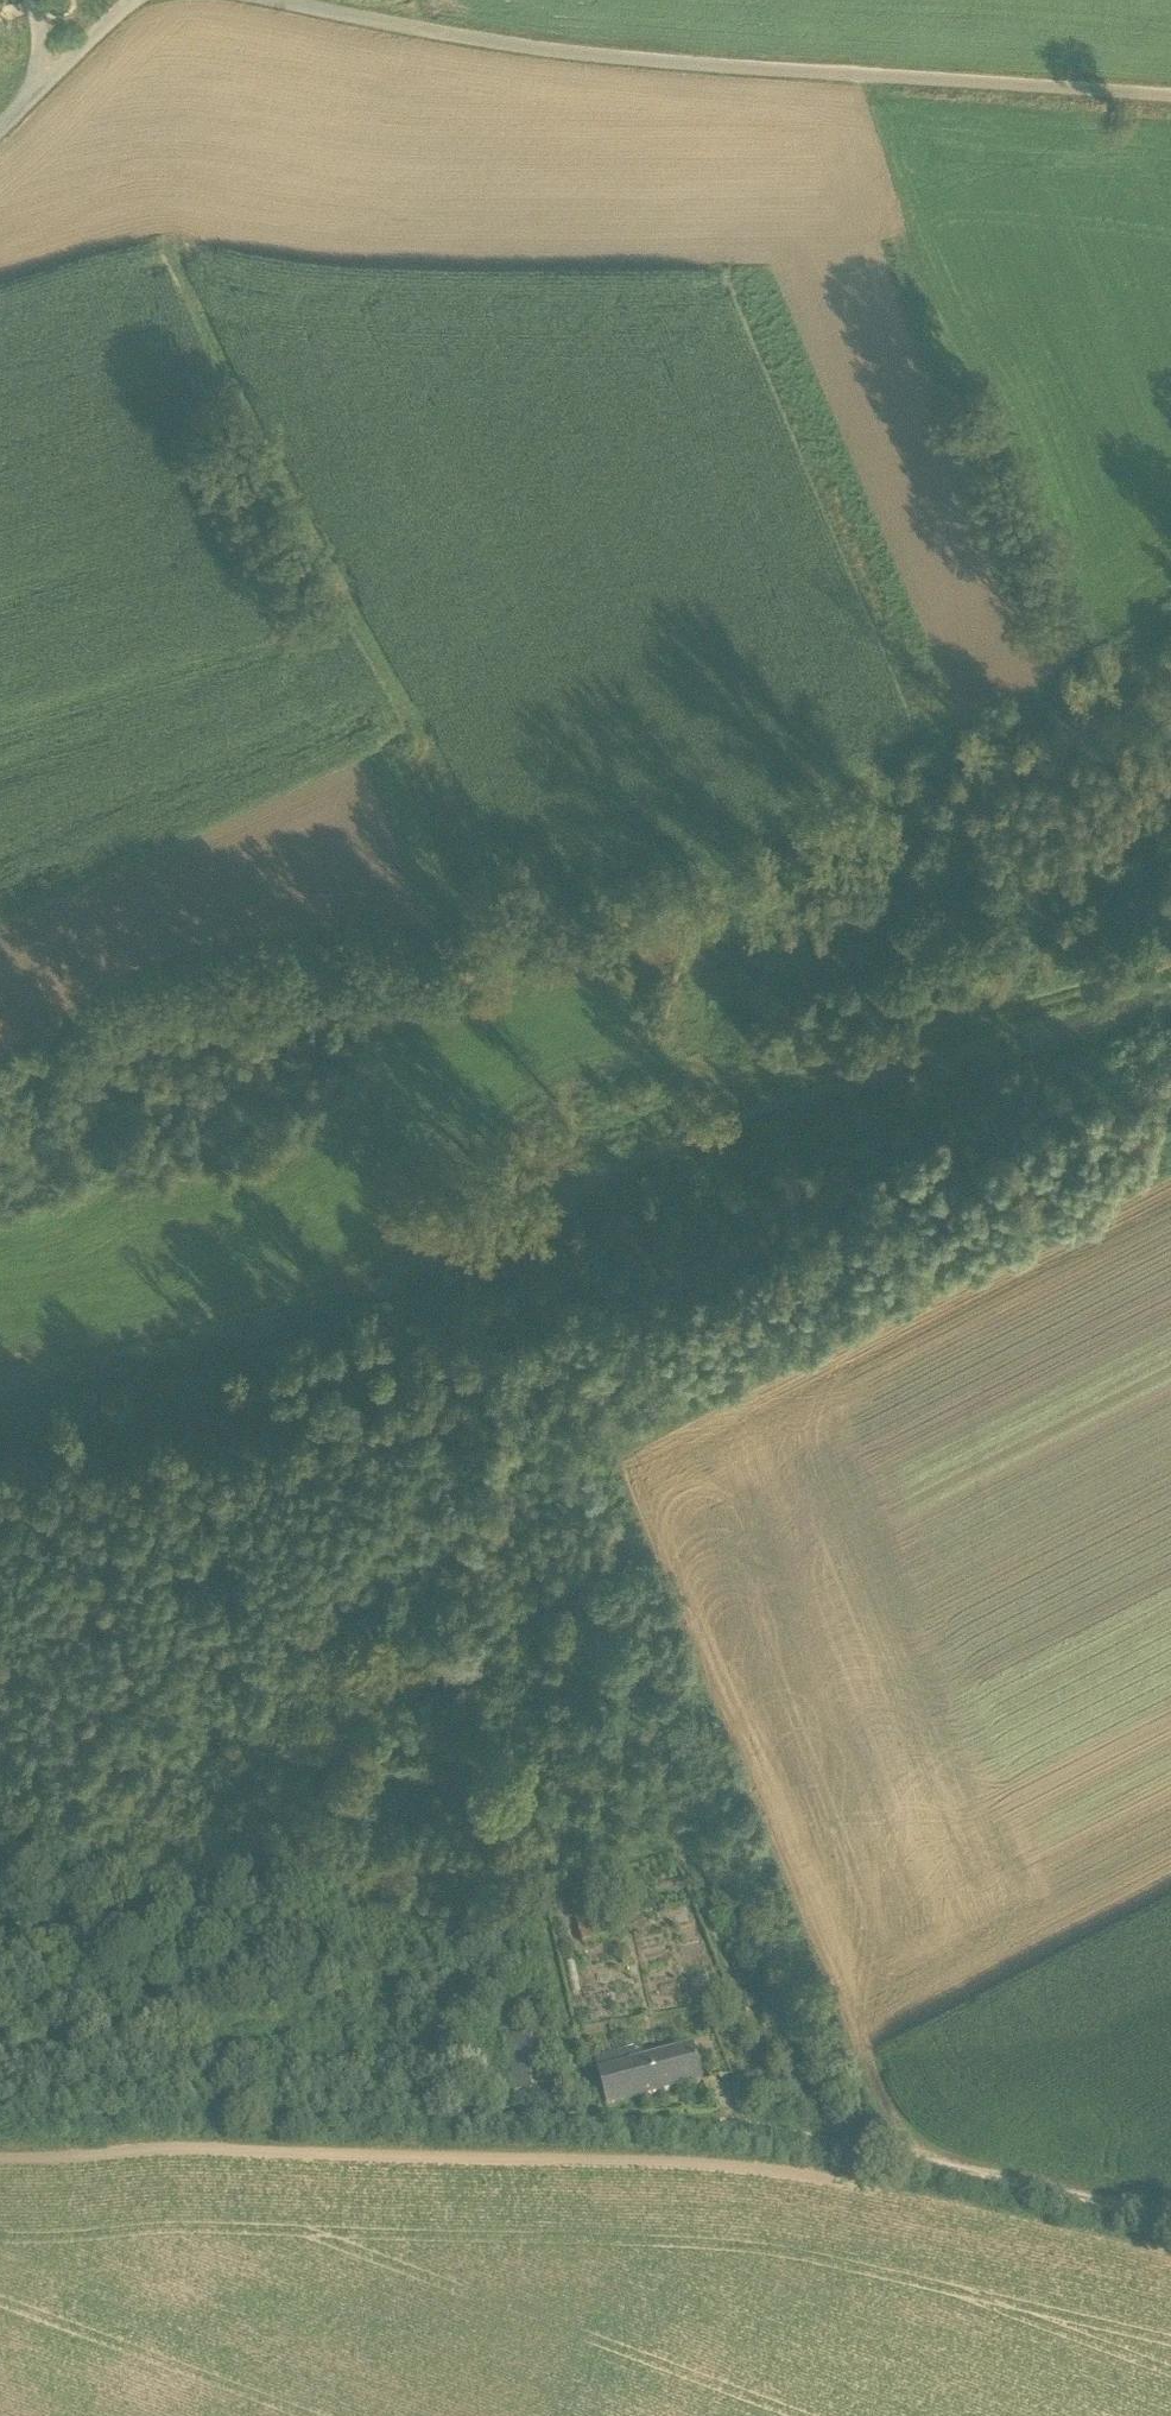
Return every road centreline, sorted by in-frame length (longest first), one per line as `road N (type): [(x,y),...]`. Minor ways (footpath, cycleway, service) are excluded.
road 1 (track): [(0,1350),(117,1330),(277,1287),(743,1089),(1128,981),(1170,962)]
road 2 (unclassified): [(1170,98),(577,57),(273,0)]
road 3 (track): [(174,247),(415,744)]
road 4 (unclassified): [(1170,2224),(771,2129)]
road 5 (unclassified): [(138,0),(111,17),(38,95)]

